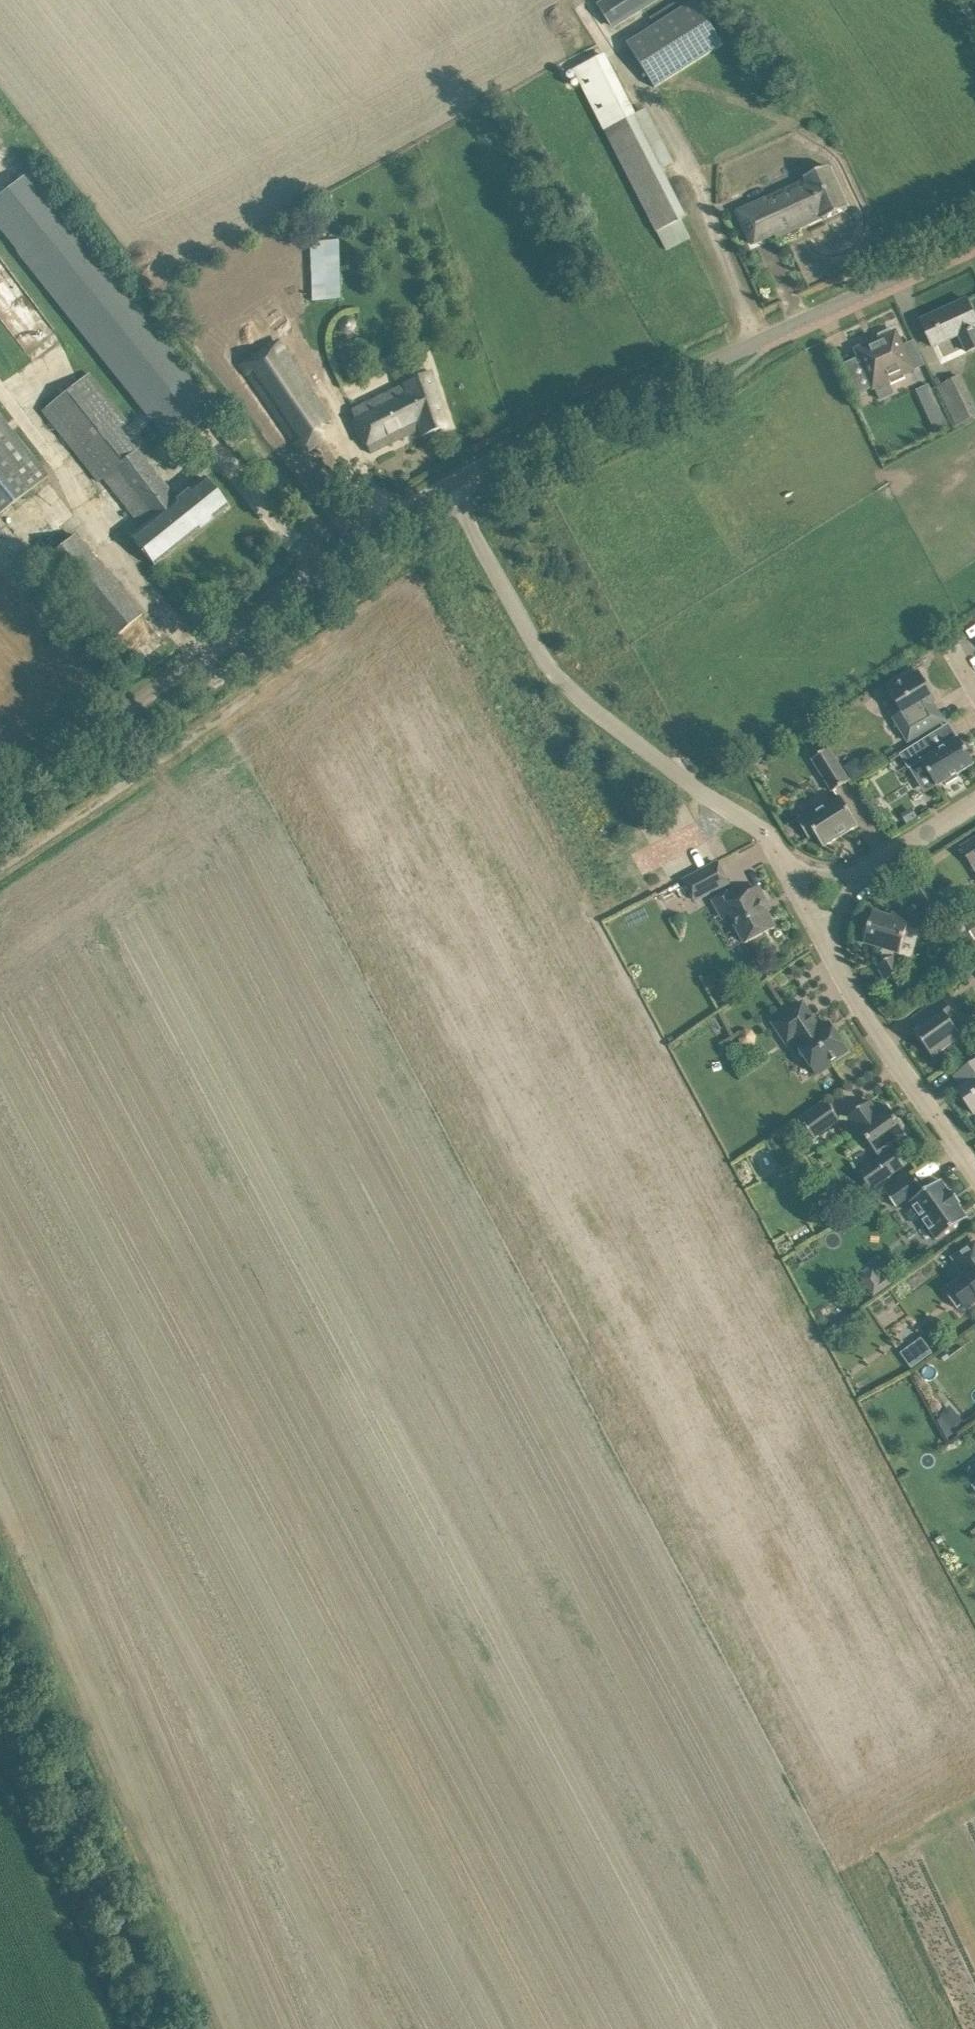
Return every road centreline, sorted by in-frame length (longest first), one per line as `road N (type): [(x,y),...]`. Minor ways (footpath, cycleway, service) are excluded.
road 1 (unclassified): [(449,483),(974,243)]
road 2 (unclassified): [(0,794),(449,483)]
road 3 (residential): [(461,507),(543,662),(760,834),(794,870)]
road 4 (track): [(168,2028),(0,1662)]
road 5 (residential): [(974,1166),(852,988),(794,870)]
road 6 (residential): [(794,870),(857,876),(974,806)]

